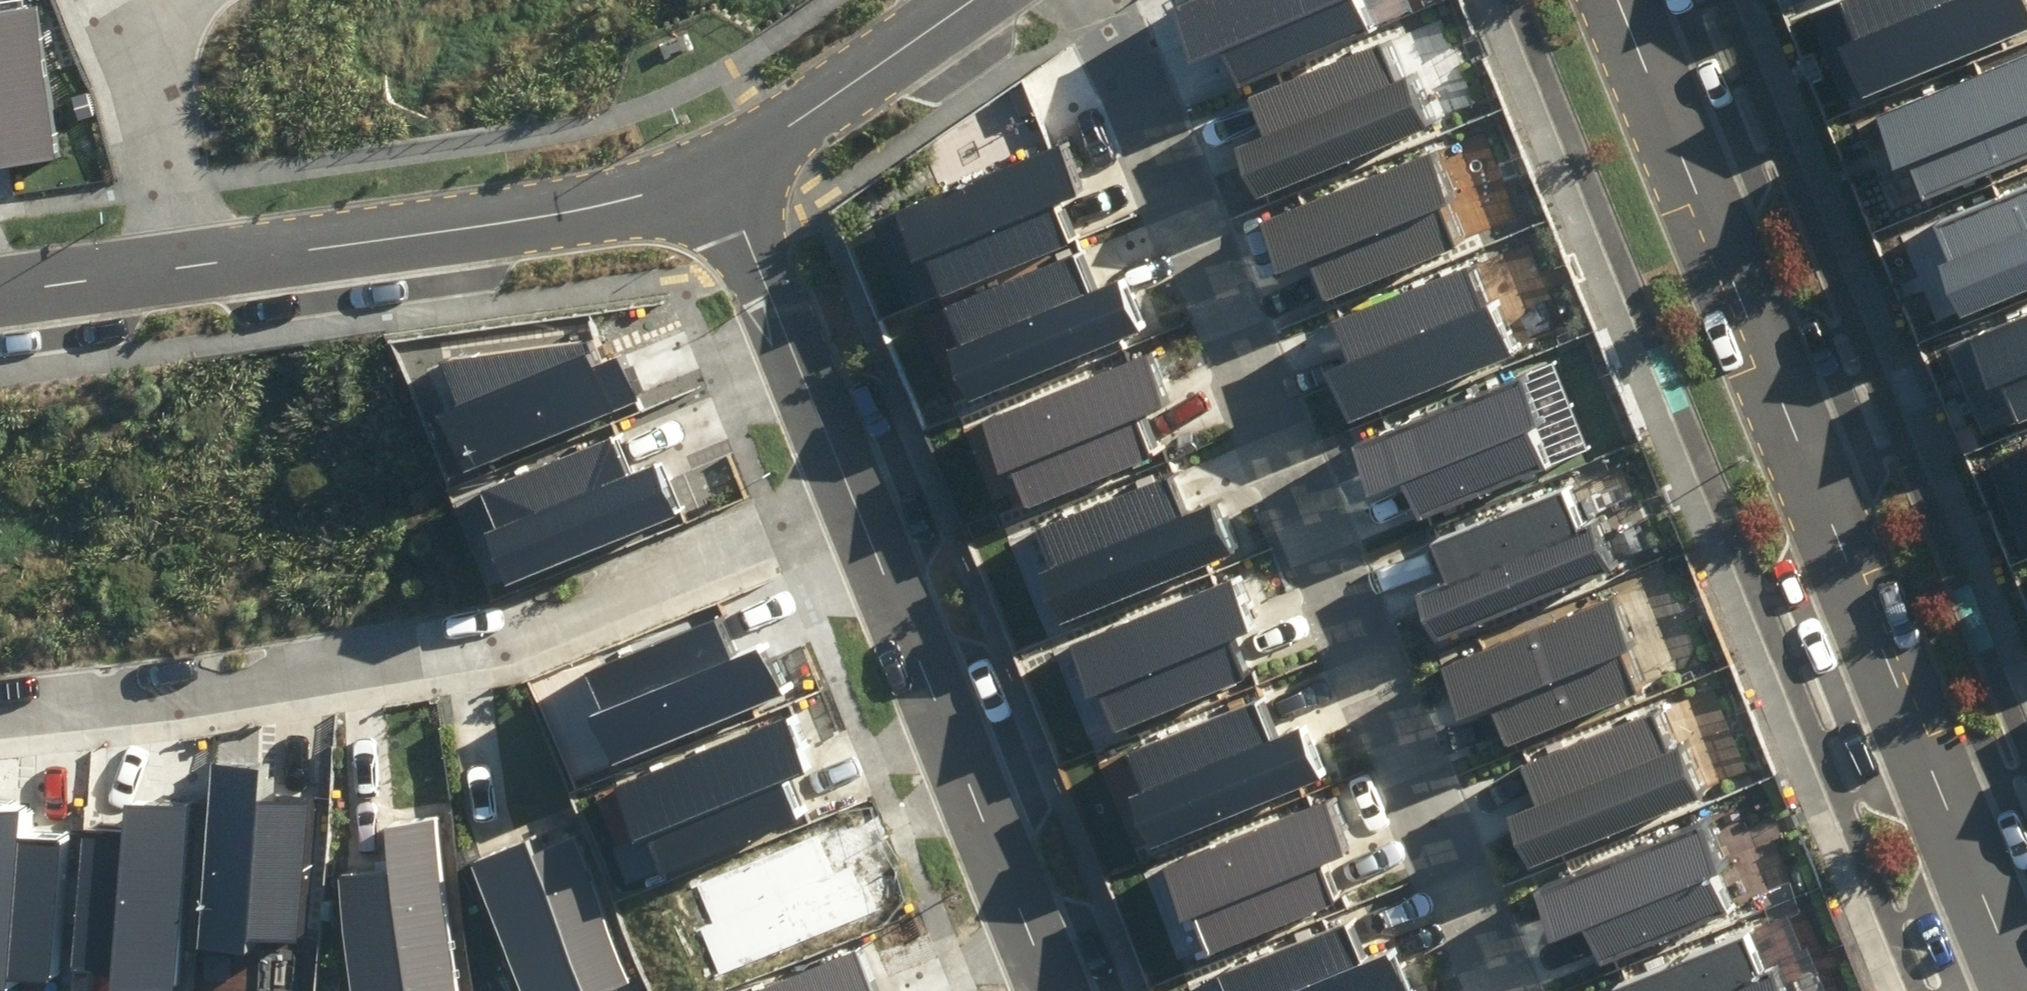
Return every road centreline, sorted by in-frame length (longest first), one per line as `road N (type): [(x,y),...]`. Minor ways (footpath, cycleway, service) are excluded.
road 1 (tertiary): [(2018,990),(1615,0)]
road 2 (residential): [(1089,0),(1475,990)]
road 3 (residential): [(850,524),(326,674),(0,723)]
road 4 (residential): [(184,267),(282,259),(529,219),(723,171)]
road 5 (residential): [(1051,990),(850,524)]
road 6 (residential): [(850,524),(723,171)]
road 7 (residential): [(723,171),(975,0)]
road 8 (residential): [(184,267),(145,40)]
road 9 (residential): [(0,292),(184,267)]

